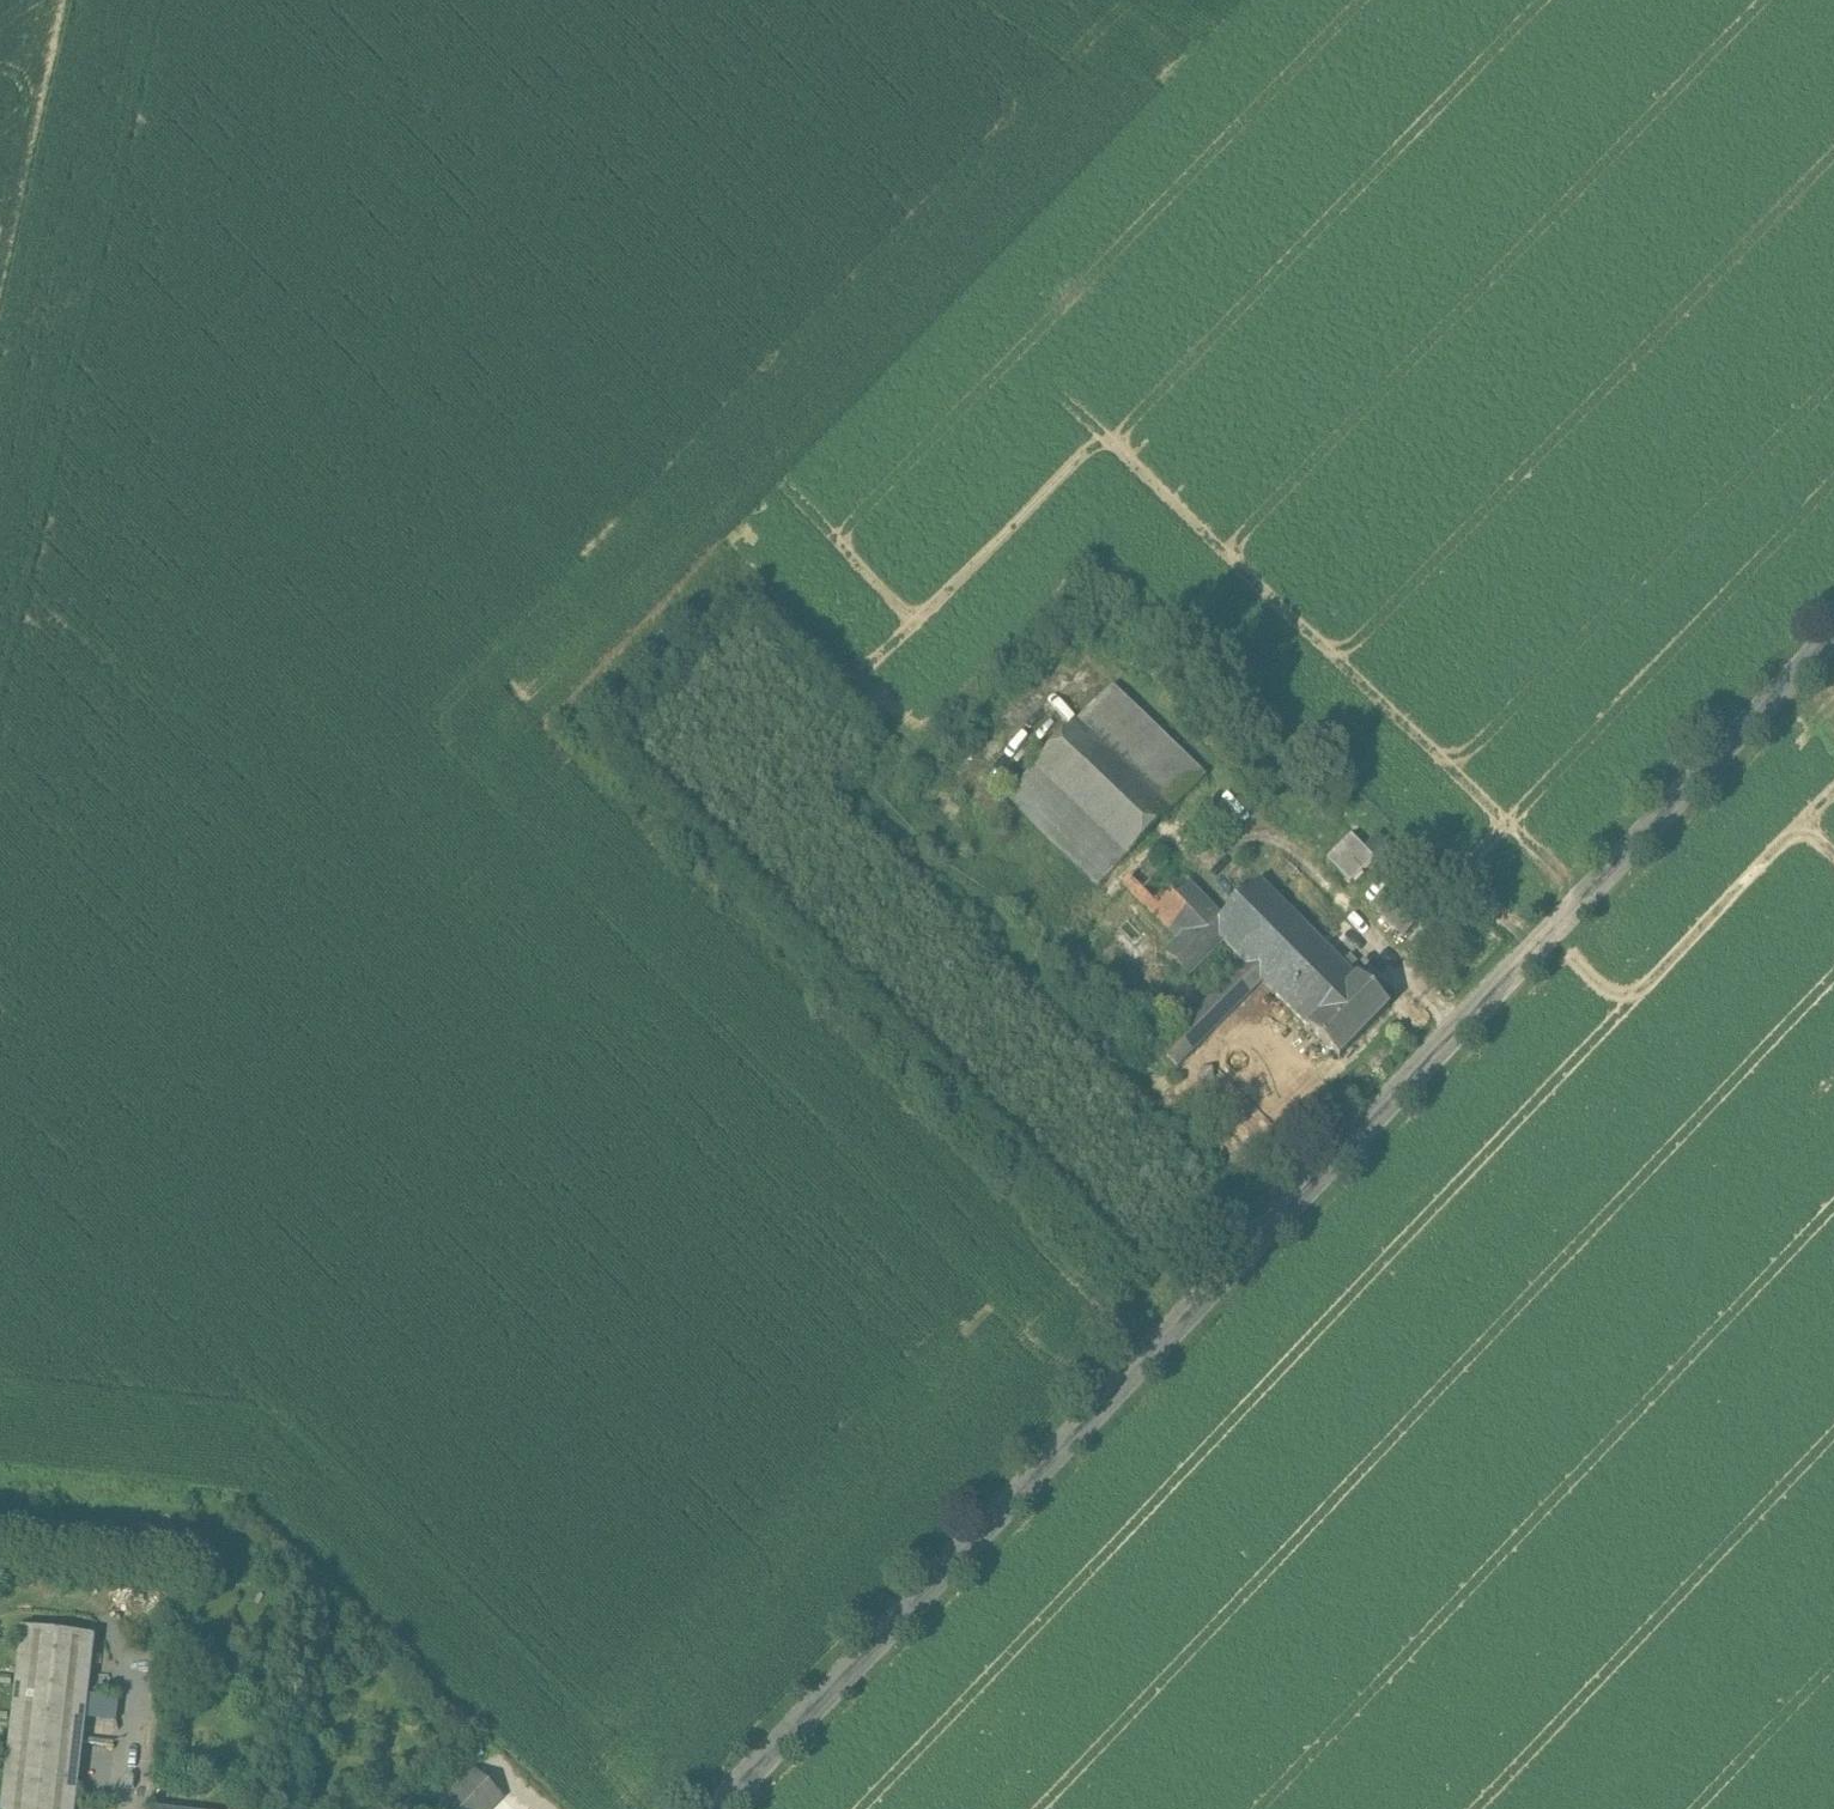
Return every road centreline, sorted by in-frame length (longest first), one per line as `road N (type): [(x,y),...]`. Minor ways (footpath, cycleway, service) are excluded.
road 1 (tertiary): [(715,1808),(1833,629)]

